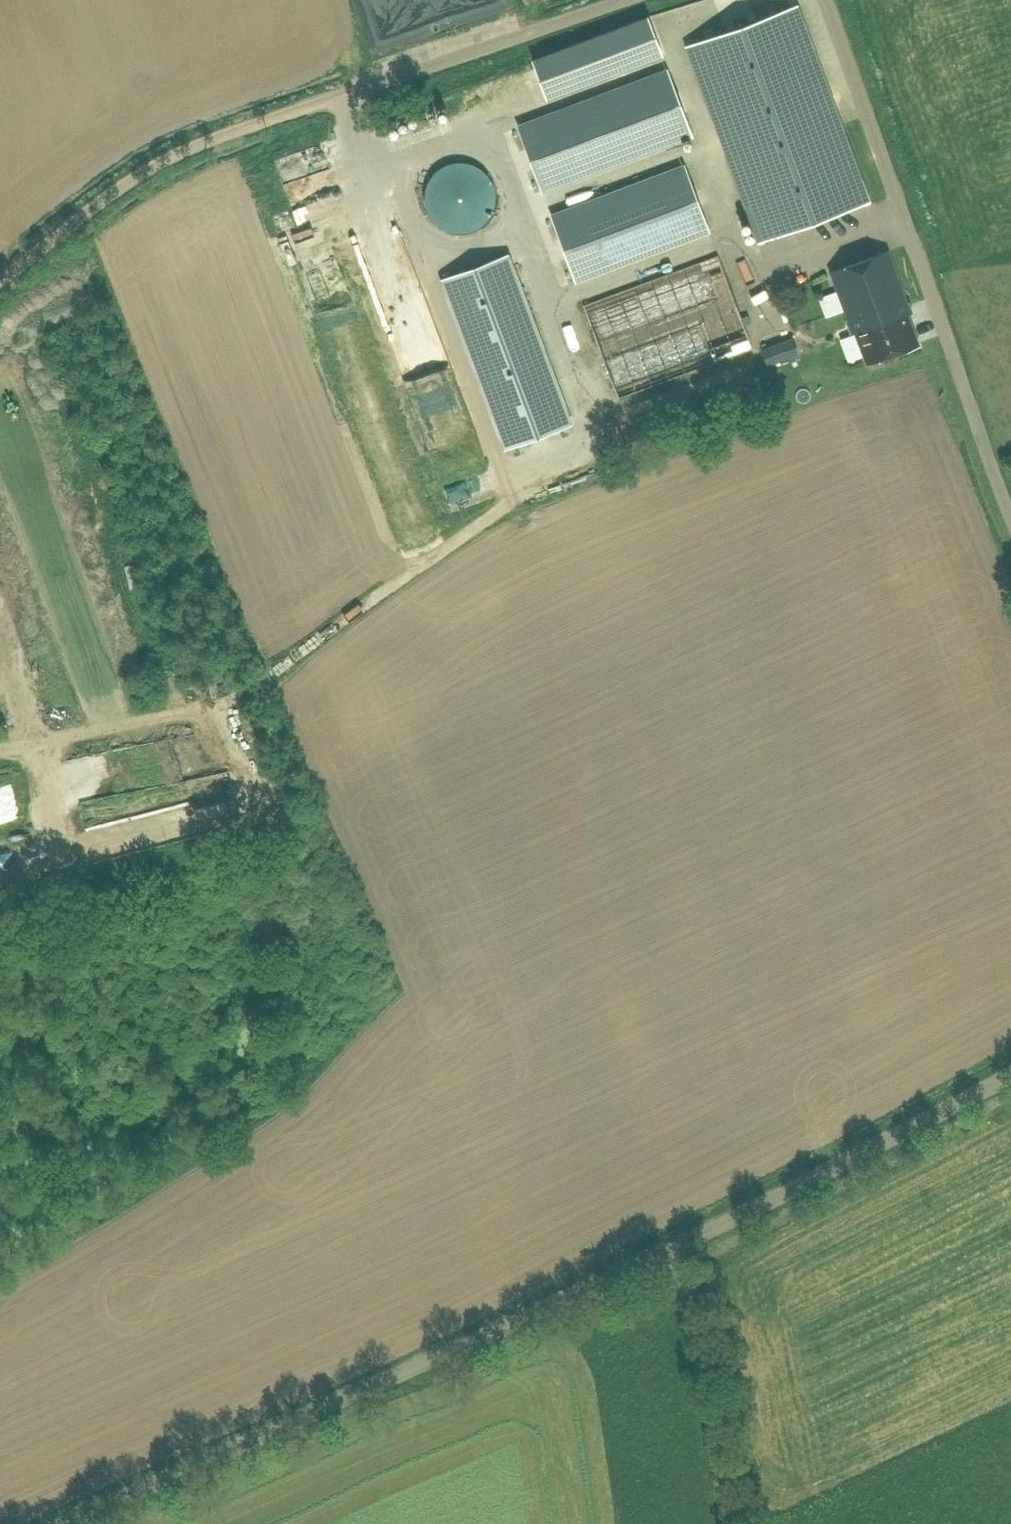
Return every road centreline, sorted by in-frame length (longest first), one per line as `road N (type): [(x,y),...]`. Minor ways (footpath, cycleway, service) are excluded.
road 1 (unclassified): [(61,1523),(669,1251),(1010,1074)]
road 2 (unclassified): [(0,283),(120,187),(182,152),(626,0)]
road 3 (unclassified): [(1010,512),(823,0)]
road 4 (track): [(726,1523),(669,1251)]

